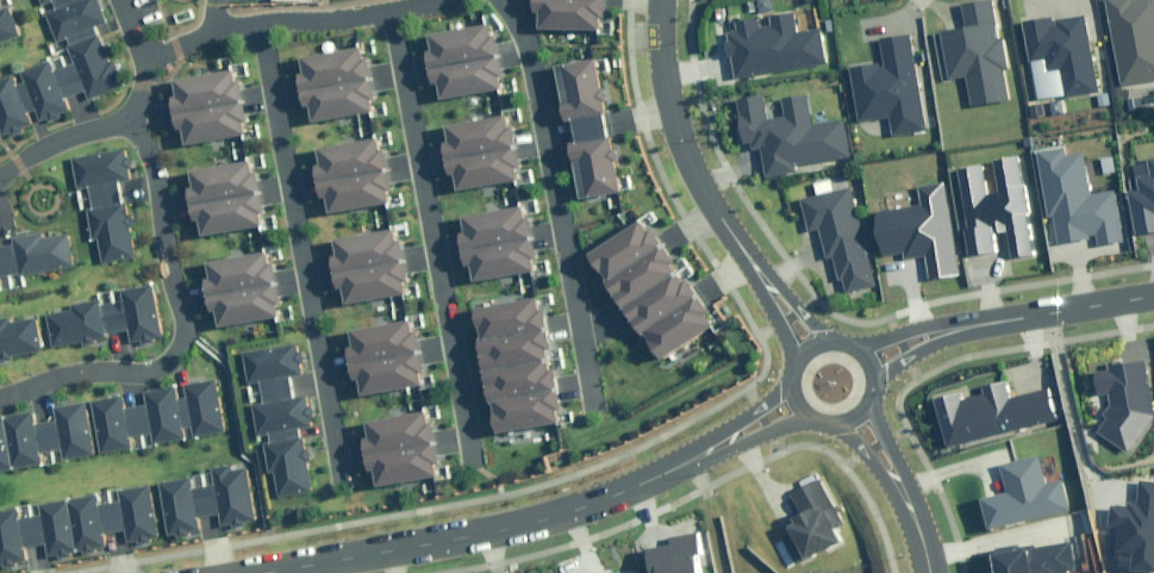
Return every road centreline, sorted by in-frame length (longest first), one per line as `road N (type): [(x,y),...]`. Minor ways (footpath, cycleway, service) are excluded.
road 1 (tertiary): [(286,572),(488,540),(585,511),(716,454),(792,398)]
road 2 (residential): [(263,24),(349,494)]
road 3 (residential): [(473,456),(397,5)]
road 4 (residential): [(0,398),(66,374),(152,371),(180,345),(158,181),(127,122)]
road 5 (residential): [(599,409),(525,31),(502,0)]
road 6 (tertiary): [(662,0),(661,75),(680,152),(700,195),(806,348)]
road 7 (residential): [(869,365),(1020,318),(1153,296)]
road 8 (tertiary): [(856,415),(910,497),(934,572)]
road 9 (residential): [(0,179),(56,146),(127,122)]
road 10 (residential): [(263,24),(397,5)]
road 11 (residential): [(141,58),(263,24)]

